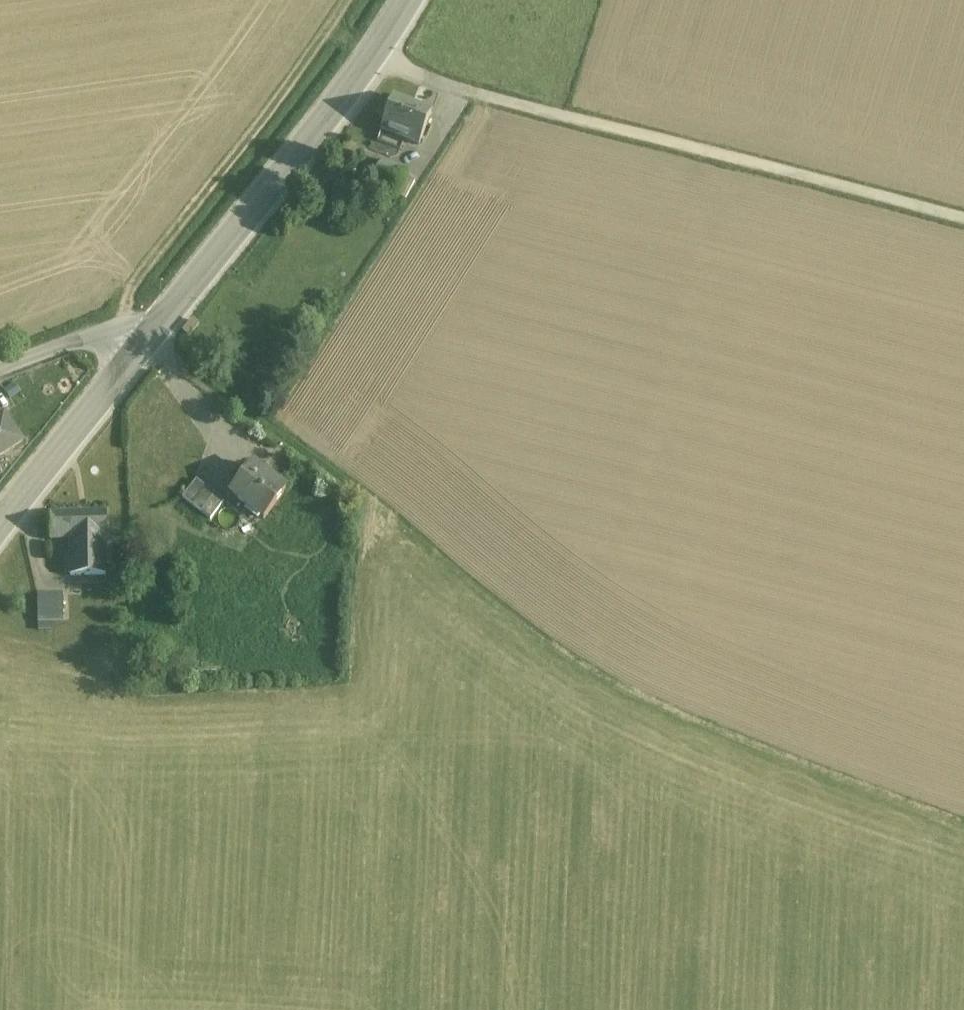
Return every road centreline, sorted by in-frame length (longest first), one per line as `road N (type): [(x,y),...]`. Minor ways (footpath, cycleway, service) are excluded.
road 1 (track): [(372,55),(449,87),(963,217)]
road 2 (track): [(625,693),(148,331)]
road 3 (unclassified): [(405,0),(345,91),(148,331)]
road 4 (unclassified): [(148,331),(0,522)]
road 5 (residential): [(148,331),(103,332),(0,369)]

